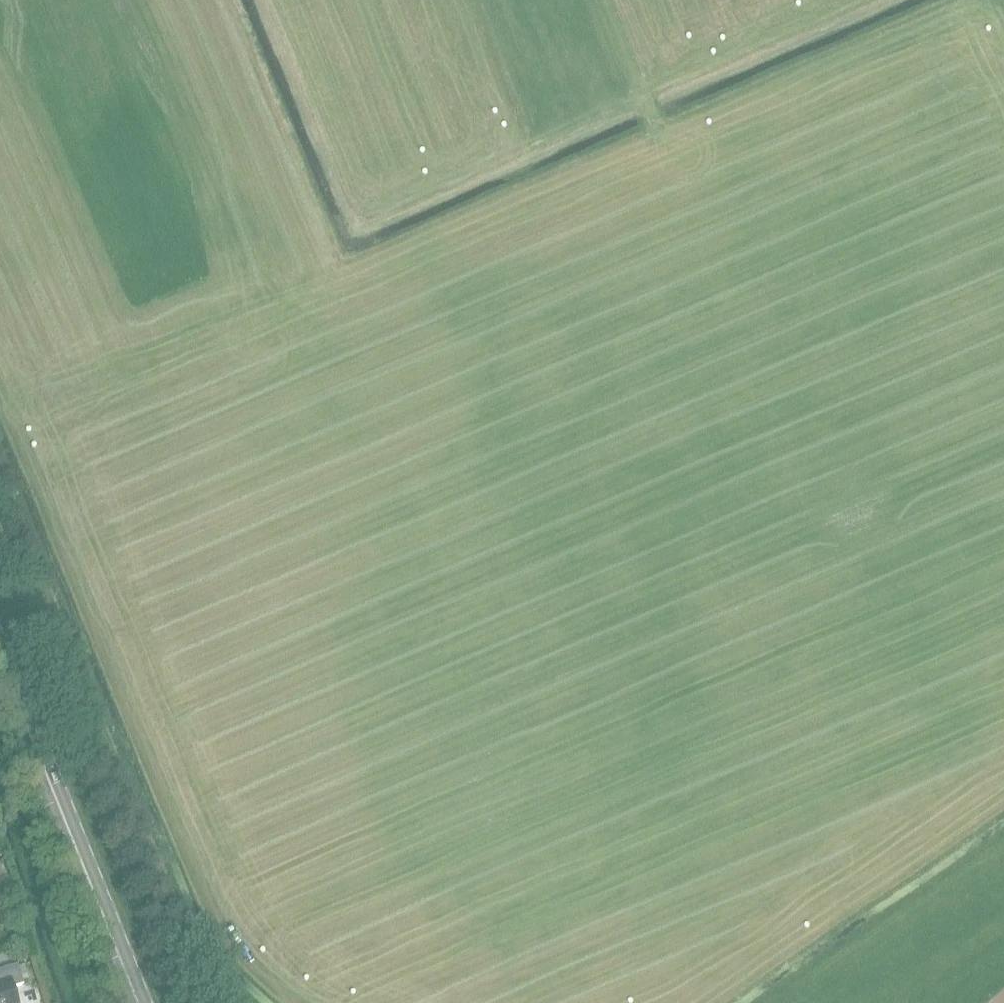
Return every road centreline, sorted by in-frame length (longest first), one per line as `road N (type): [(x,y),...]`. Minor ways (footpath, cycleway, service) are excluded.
road 1 (tertiary): [(138,1002),(0,667)]

